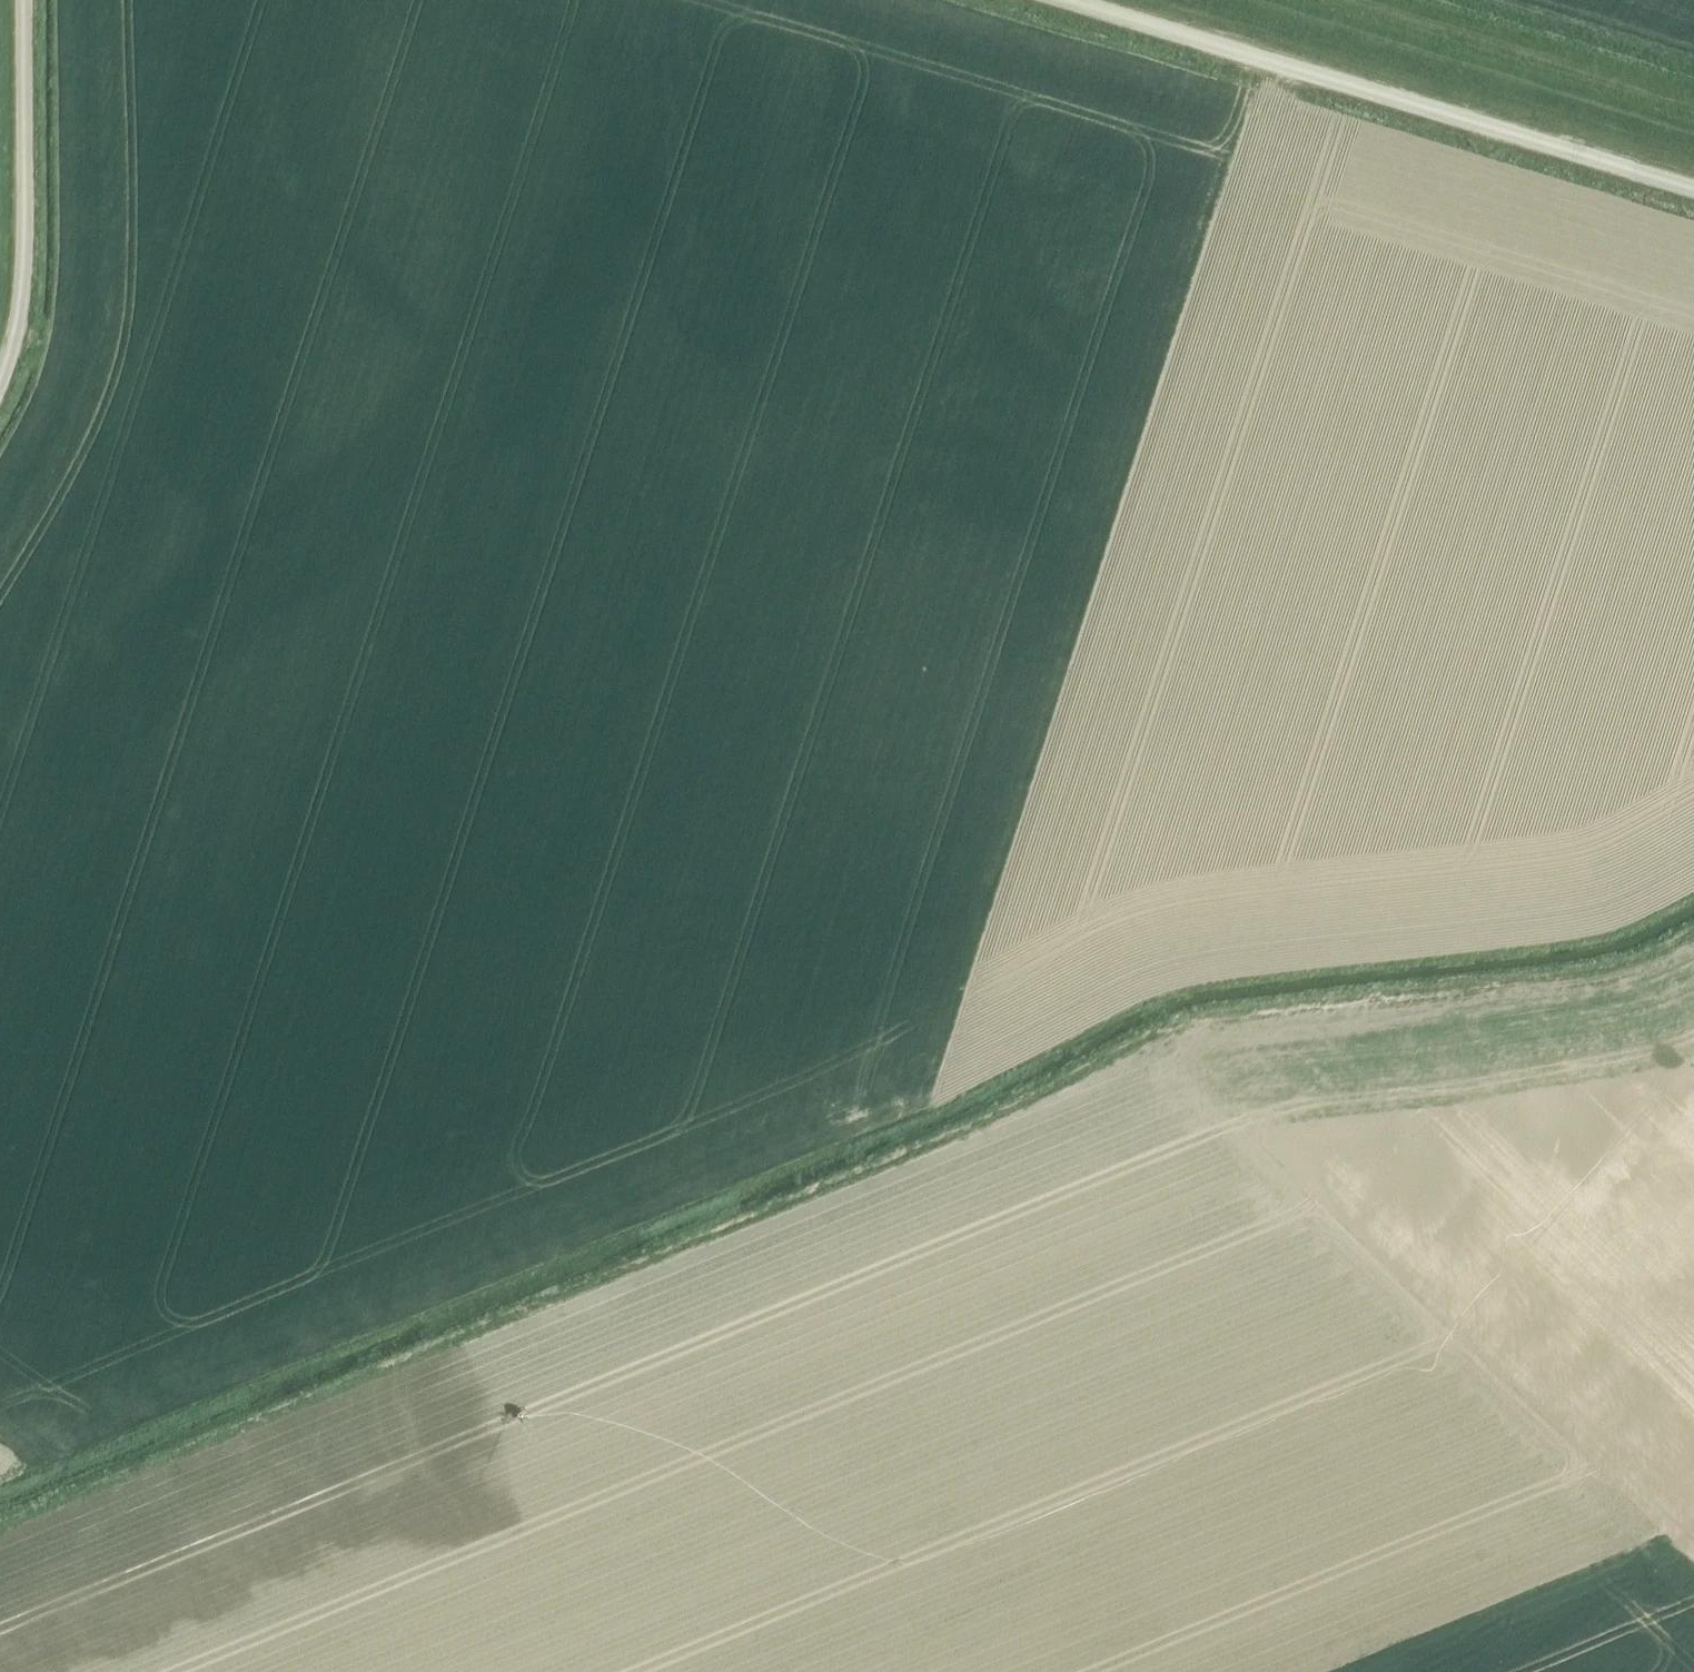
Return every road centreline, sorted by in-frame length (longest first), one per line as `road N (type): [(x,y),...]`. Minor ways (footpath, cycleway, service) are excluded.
road 1 (unclassified): [(1693,192),(1056,0)]
road 2 (unclassified): [(0,381),(23,260),(21,0)]

